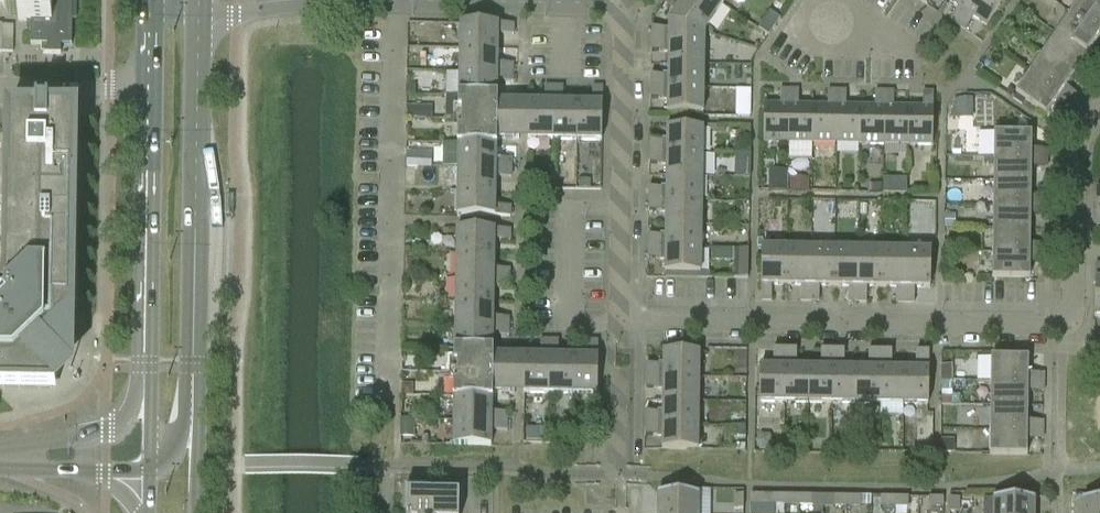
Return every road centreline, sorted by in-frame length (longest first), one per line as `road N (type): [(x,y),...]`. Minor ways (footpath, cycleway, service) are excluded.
road 1 (residential): [(621,319),(1060,329),(1074,306),(1079,136),(1099,104)]
road 2 (tertiary): [(194,401),(199,0)]
road 3 (residential): [(396,395),(402,0)]
road 4 (tertiary): [(150,0),(145,379)]
road 5 (residential): [(621,319),(622,28),(611,3)]
road 6 (residential): [(622,512),(621,319)]
road 7 (unclassified): [(145,379),(131,407),(107,425),(0,454)]
road 8 (residential): [(611,3),(450,0)]

